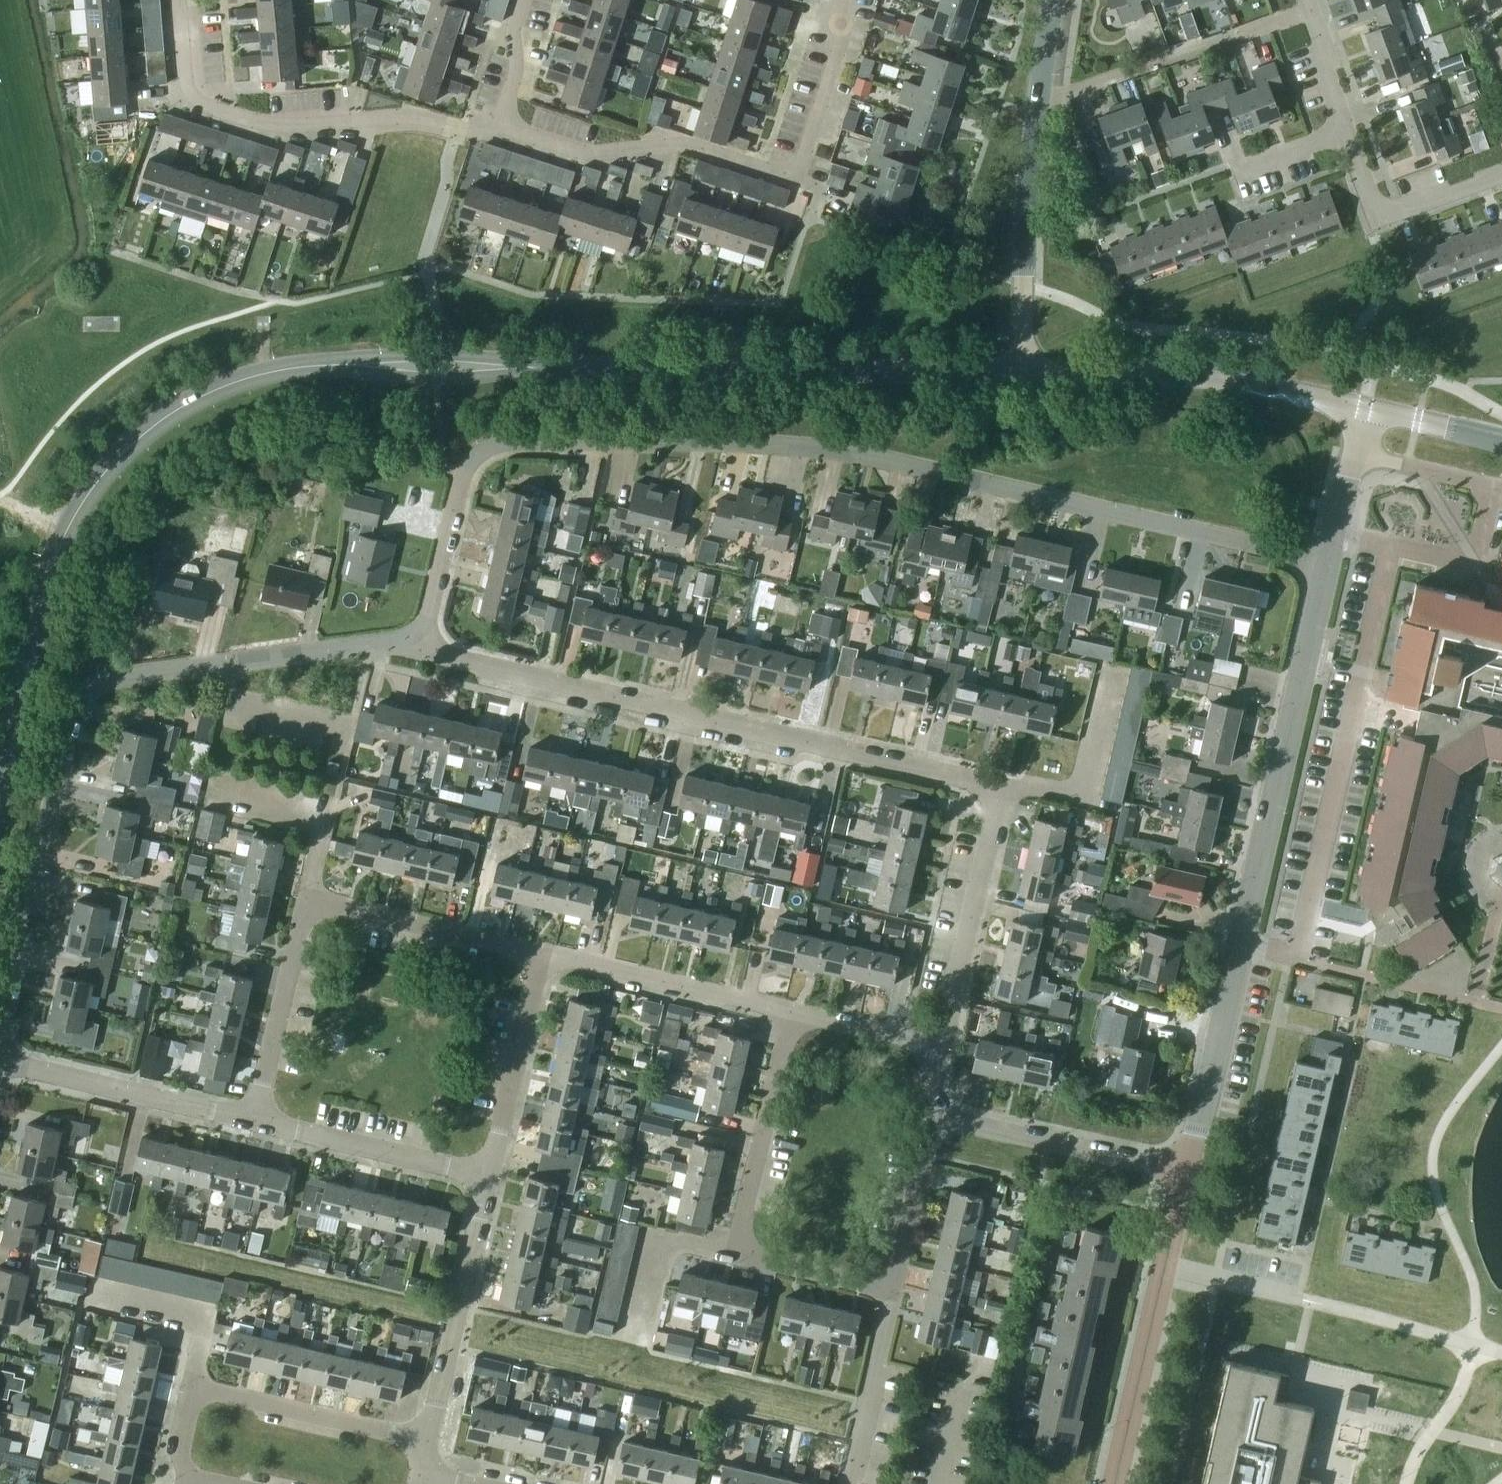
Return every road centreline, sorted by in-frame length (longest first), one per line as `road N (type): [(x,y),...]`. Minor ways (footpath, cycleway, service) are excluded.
road 1 (residential): [(414,632),(427,616),(462,475),(480,451),(512,440),(835,449),(1329,563)]
road 2 (residential): [(942,1045),(997,802),(994,789),(452,657),(414,632)]
road 3 (residential): [(0,1036),(74,714),(88,692),(114,677),(414,632)]
road 4 (residential): [(1187,1171),(1329,563)]
road 5 (tertiary): [(0,788),(51,568),(92,488),(135,440),(196,398),(274,370),(330,364)]
road 6 (residential): [(500,126),(585,152),(691,144),(792,170),(839,50),(843,0)]
road 7 (tertiary): [(565,366),(1024,371)]
road 8 (residential): [(891,1289),(761,1259),(740,1242),(792,1009)]
road 9 (residential): [(458,126),(406,114),(277,126),(211,105),(187,81),(180,0)]
road 10 (tertiary): [(1024,371),(1232,380),(1366,408)]
road 11 (residential): [(426,1439),(199,1392),(180,1445),(196,1481)]
road 12 (residential): [(1114,1483),(1187,1171)]
road 13 (residential): [(1038,101),(1311,8)]
road 14 (residential): [(426,1439),(490,1175)]
road 15 (residential): [(1024,371),(1026,191),(1038,101)]
road 16 (residential): [(255,1119),(0,1060)]
road 17 (residential): [(1187,1171),(943,1117),(936,1108)]
road 18 (residential): [(792,1009),(542,951)]
road 19 (residential): [(490,1175),(255,1119)]
road 20 (residential): [(542,951),(307,897)]
road 21 (tertiary): [(330,364),(437,378),(565,366)]
road 22 (tertiary): [(565,366),(437,354),(330,364)]
road 23 (residential): [(490,1175),(542,951)]
road 24 (residential): [(255,1119),(307,897)]
road 25 (residential): [(1347,130),(1369,197),(1387,209),(1501,173)]
road 26 (residential): [(848,1483),(891,1289)]
road 27 (residential): [(891,1289),(936,1108)]
road 28 (residential): [(942,1045),(792,1009)]
road 29 (tertiary): [(1501,439),(1366,408)]
road 30 (residential): [(500,126),(518,67),(514,31),(523,0)]
road 31 (residential): [(1311,8),(1347,130)]
road 32 (residential): [(1230,172),(1347,130)]

